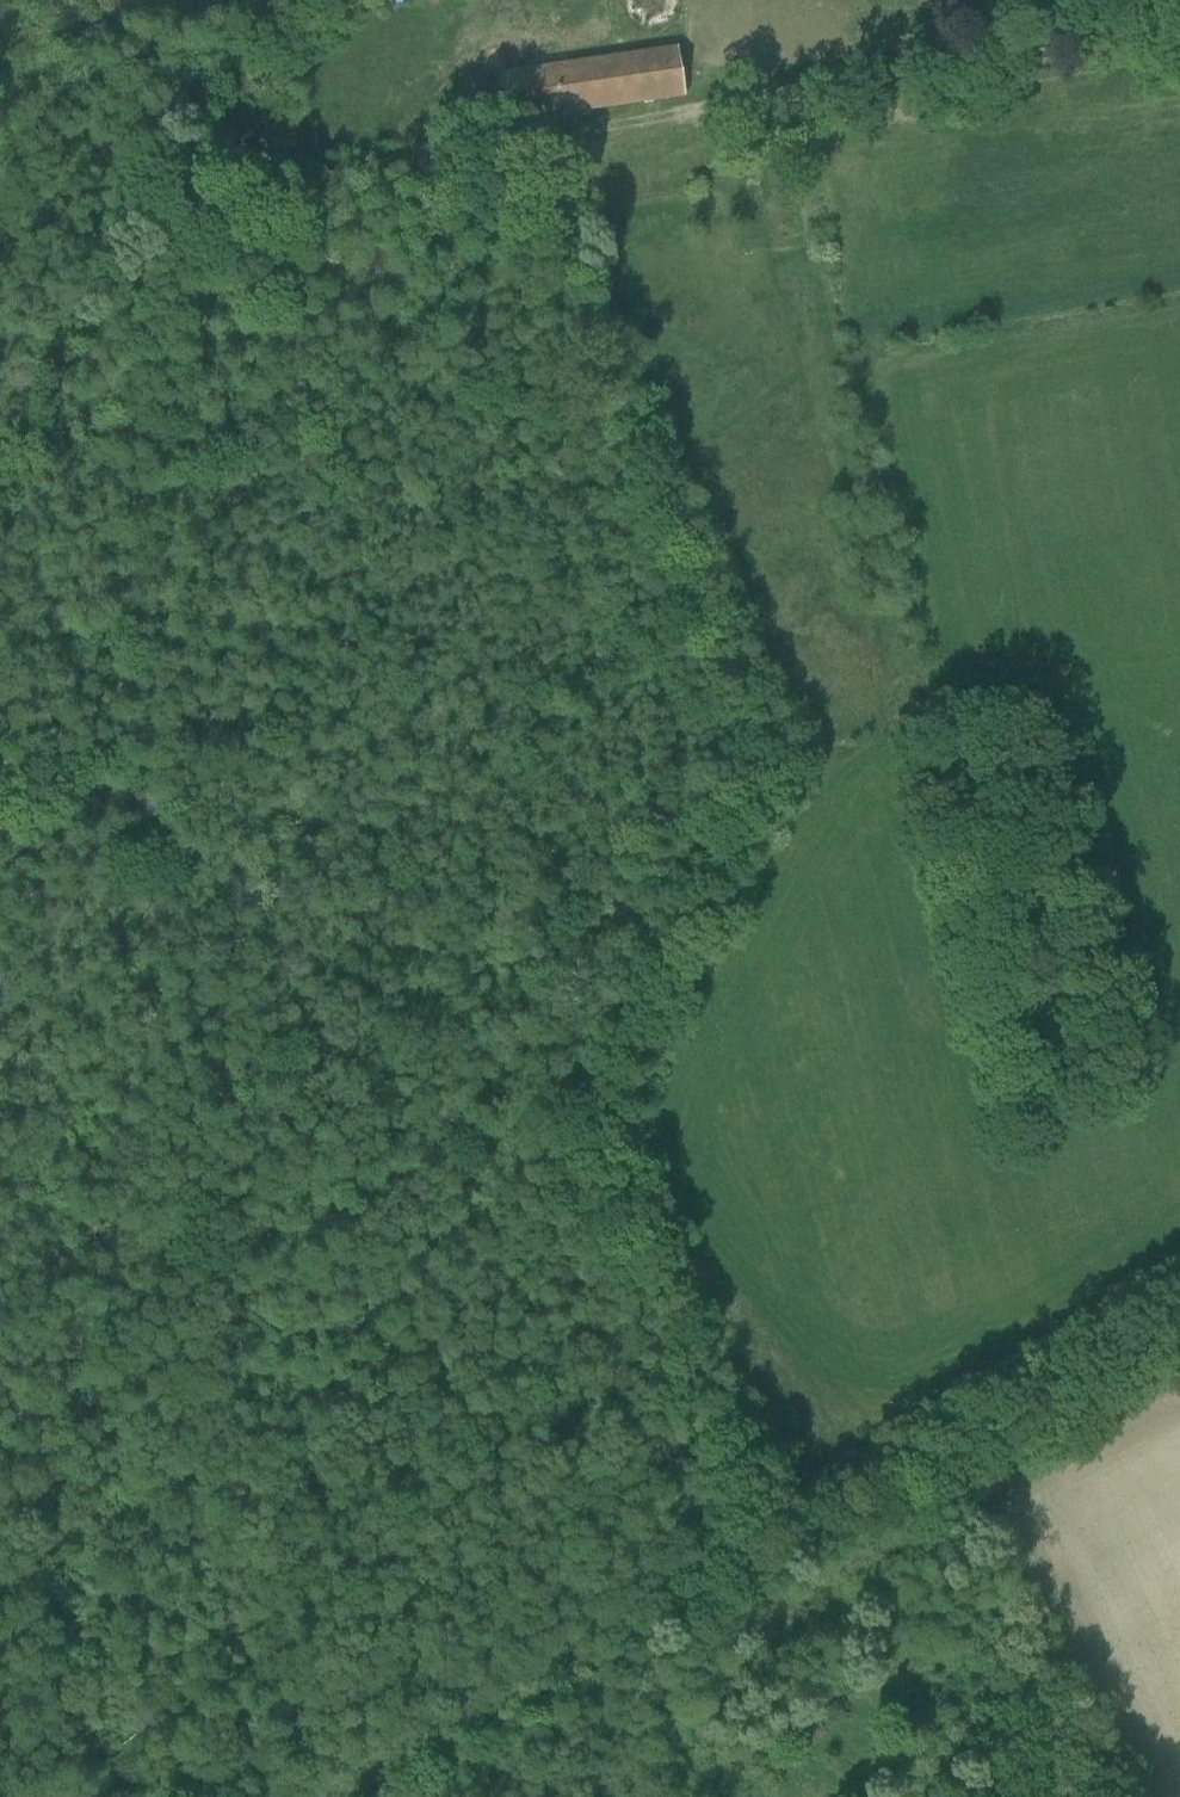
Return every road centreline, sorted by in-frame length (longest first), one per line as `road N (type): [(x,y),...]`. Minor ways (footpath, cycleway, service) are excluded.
road 1 (track): [(1179,19),(504,151)]

